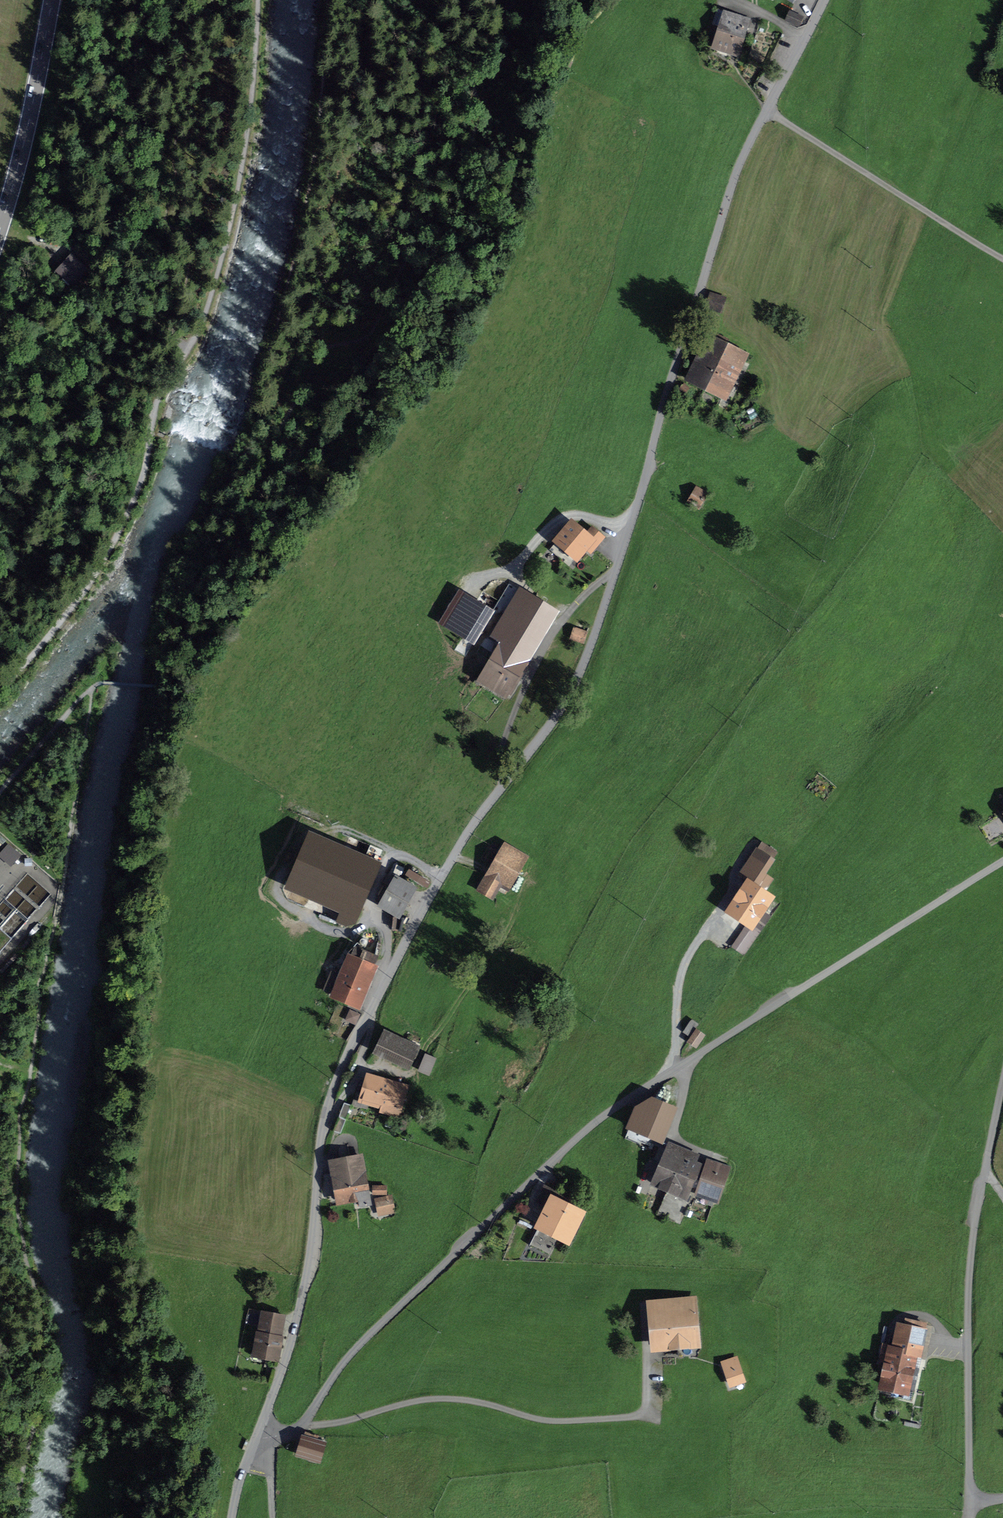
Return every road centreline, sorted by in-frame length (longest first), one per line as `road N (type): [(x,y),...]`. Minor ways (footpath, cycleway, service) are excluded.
road 1 (residential): [(247,1451),(289,1352),(311,1253),(320,1135),(341,1062),(450,857),(577,677),(731,180),(823,0)]
road 2 (unclassified): [(266,1450),(302,1428),(367,1338),(593,1122),(1002,860)]
road 3 (residential): [(1002,1075),(970,1258),(970,1517)]
road 4 (track): [(0,685),(80,592),(113,534),(139,478),(153,410),(184,352)]
road 5 (track): [(184,352),(119,258),(133,0)]
road 6 (secondary): [(51,0),(0,228)]

